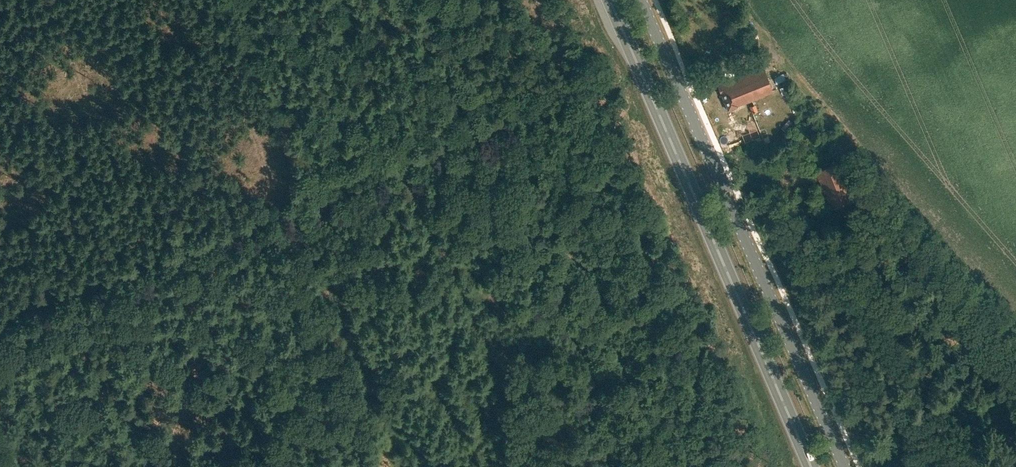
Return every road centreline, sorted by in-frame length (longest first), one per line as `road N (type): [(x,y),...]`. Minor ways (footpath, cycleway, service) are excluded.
road 1 (tertiary): [(846,466),(640,0)]
road 2 (trunk): [(812,466),(610,0)]

